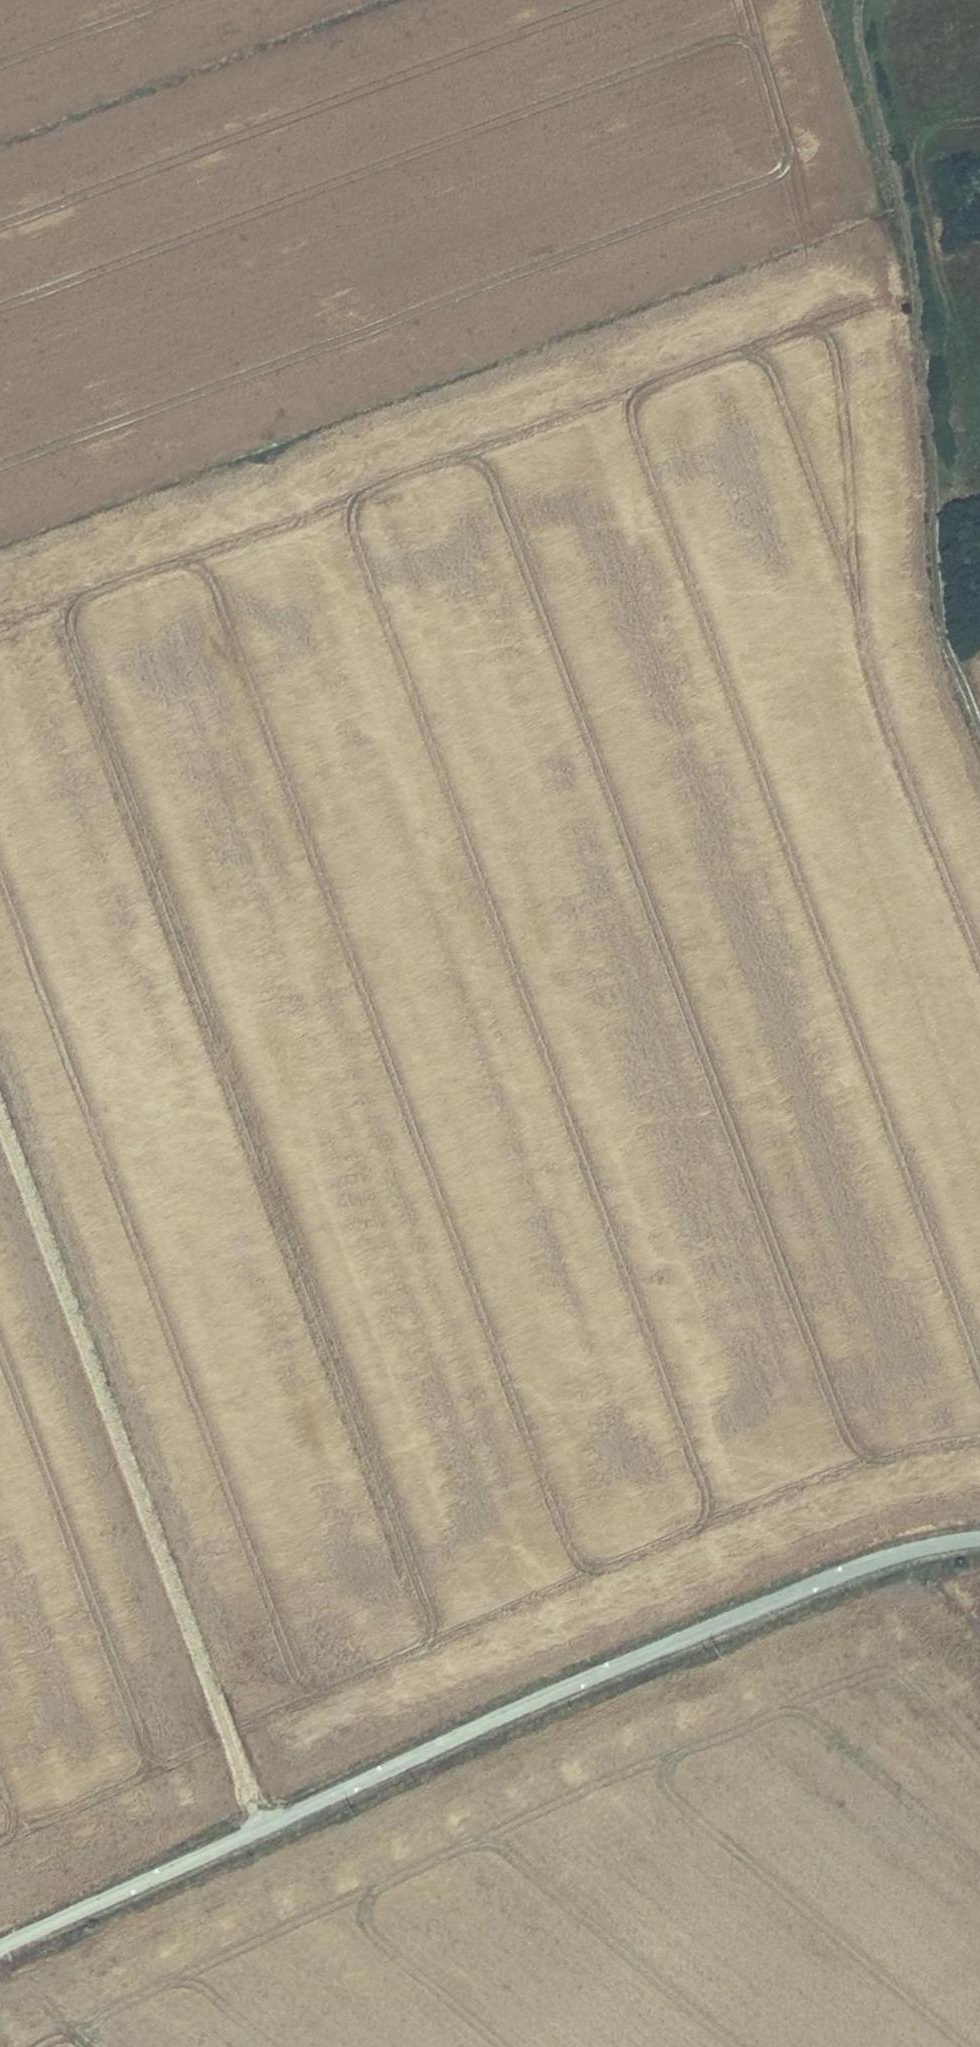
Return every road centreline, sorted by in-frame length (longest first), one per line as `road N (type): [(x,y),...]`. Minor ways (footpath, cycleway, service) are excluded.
road 1 (unclassified): [(979,1540),(833,1577),(559,1692),(0,1948)]
road 2 (track): [(265,1826),(0,1121)]

